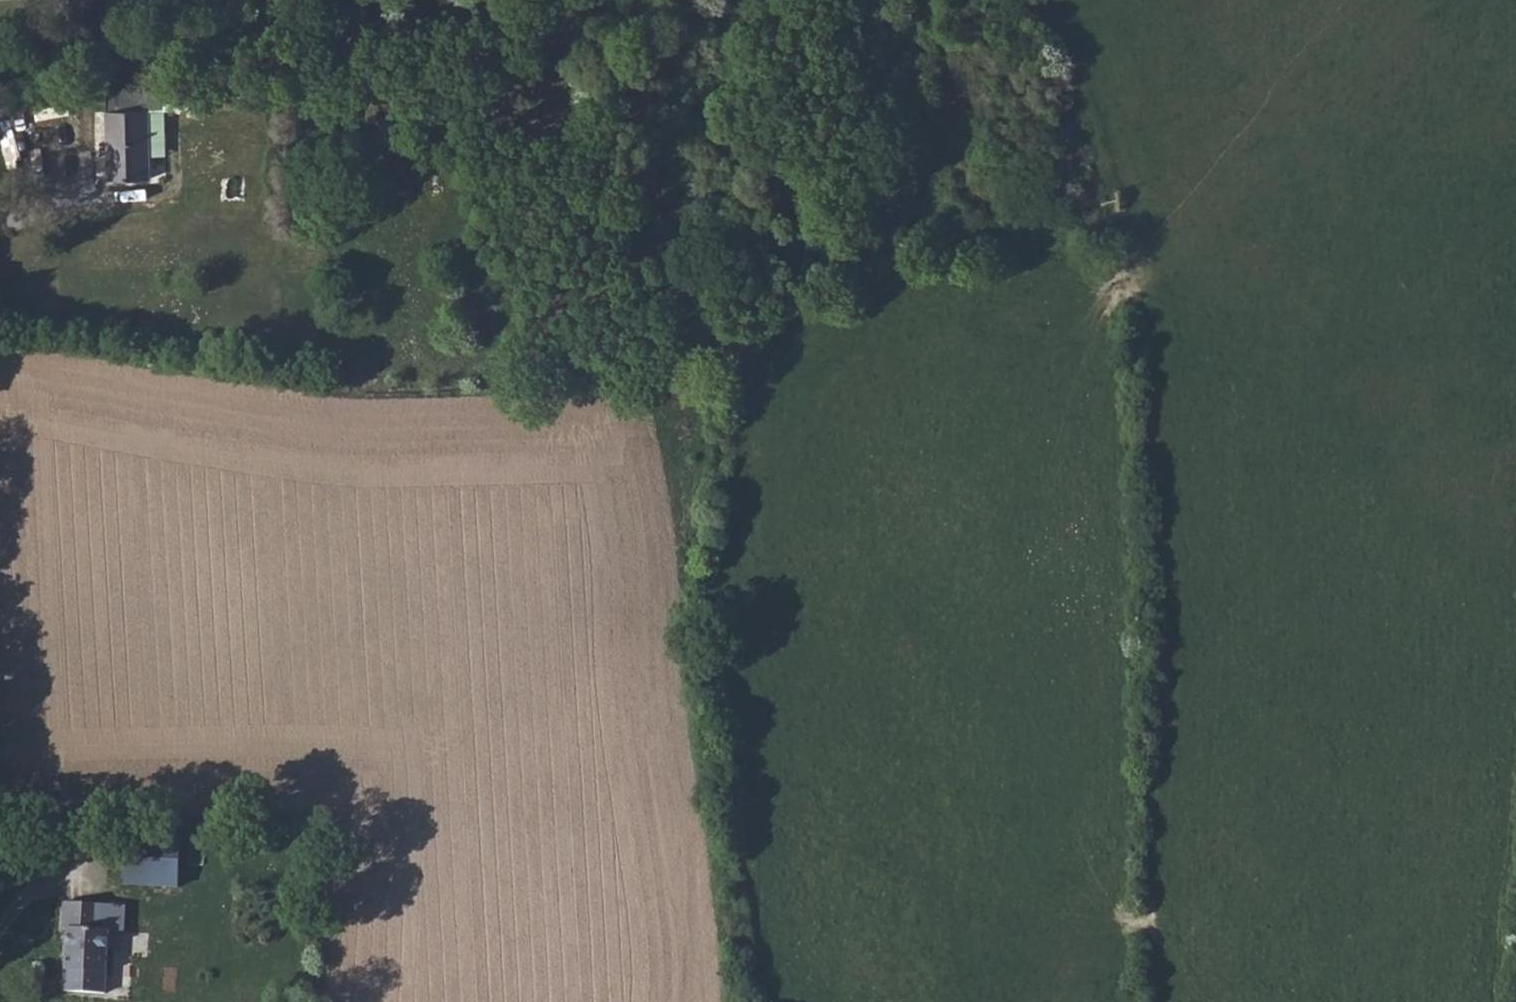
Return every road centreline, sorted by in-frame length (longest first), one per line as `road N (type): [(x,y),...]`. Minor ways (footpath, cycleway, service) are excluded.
road 1 (track): [(0,65),(594,0)]

